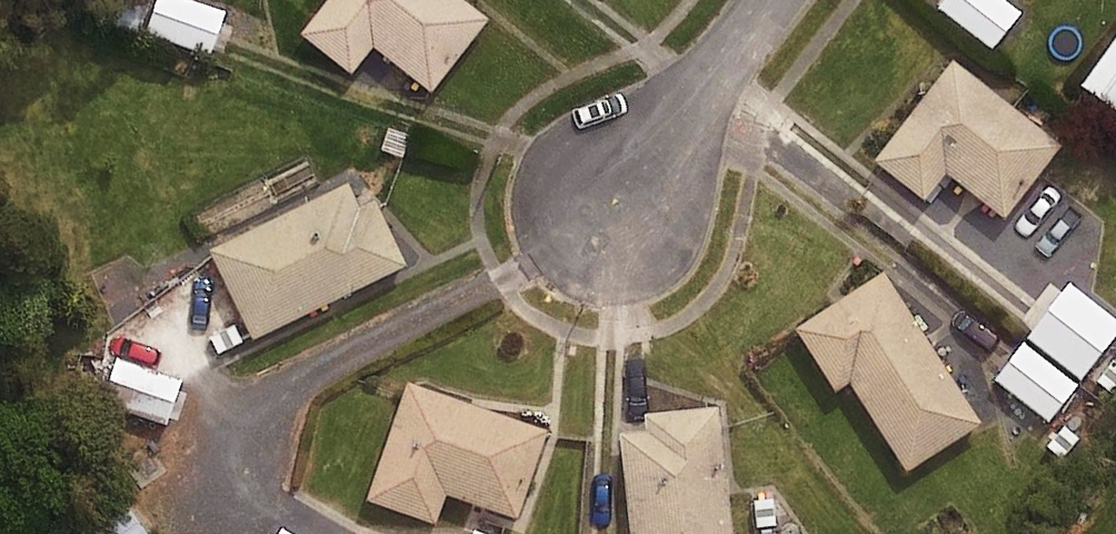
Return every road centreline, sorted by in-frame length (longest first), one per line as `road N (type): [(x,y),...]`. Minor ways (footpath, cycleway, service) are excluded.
road 1 (residential): [(615,203),(774,0)]

